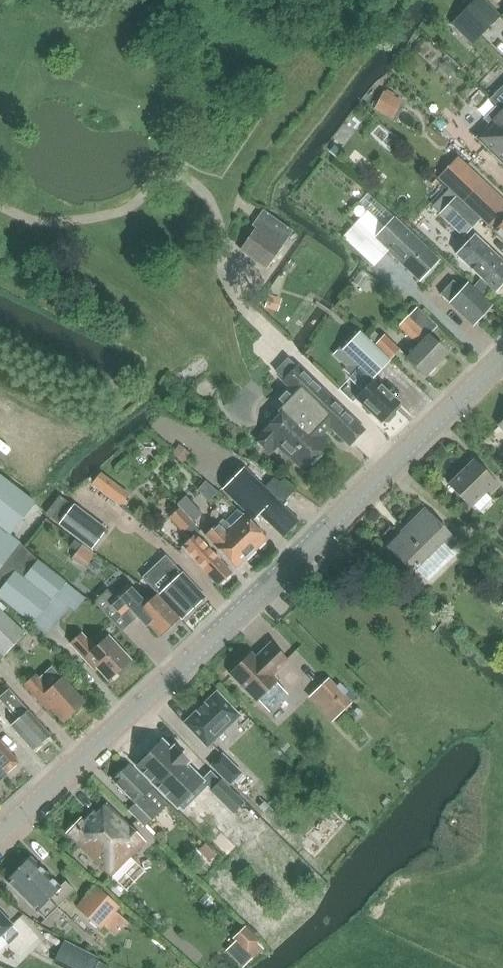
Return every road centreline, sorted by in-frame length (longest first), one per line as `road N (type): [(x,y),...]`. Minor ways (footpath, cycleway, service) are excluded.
road 1 (tertiary): [(0,839),(263,599),(502,359)]

